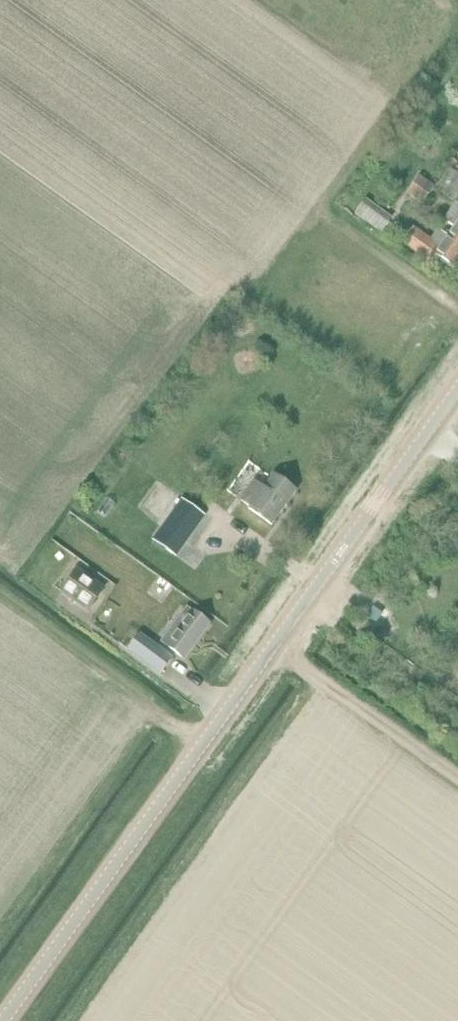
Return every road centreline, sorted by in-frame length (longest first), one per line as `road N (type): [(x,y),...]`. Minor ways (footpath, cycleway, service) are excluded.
road 1 (tertiary): [(0,1014),(457,374)]

